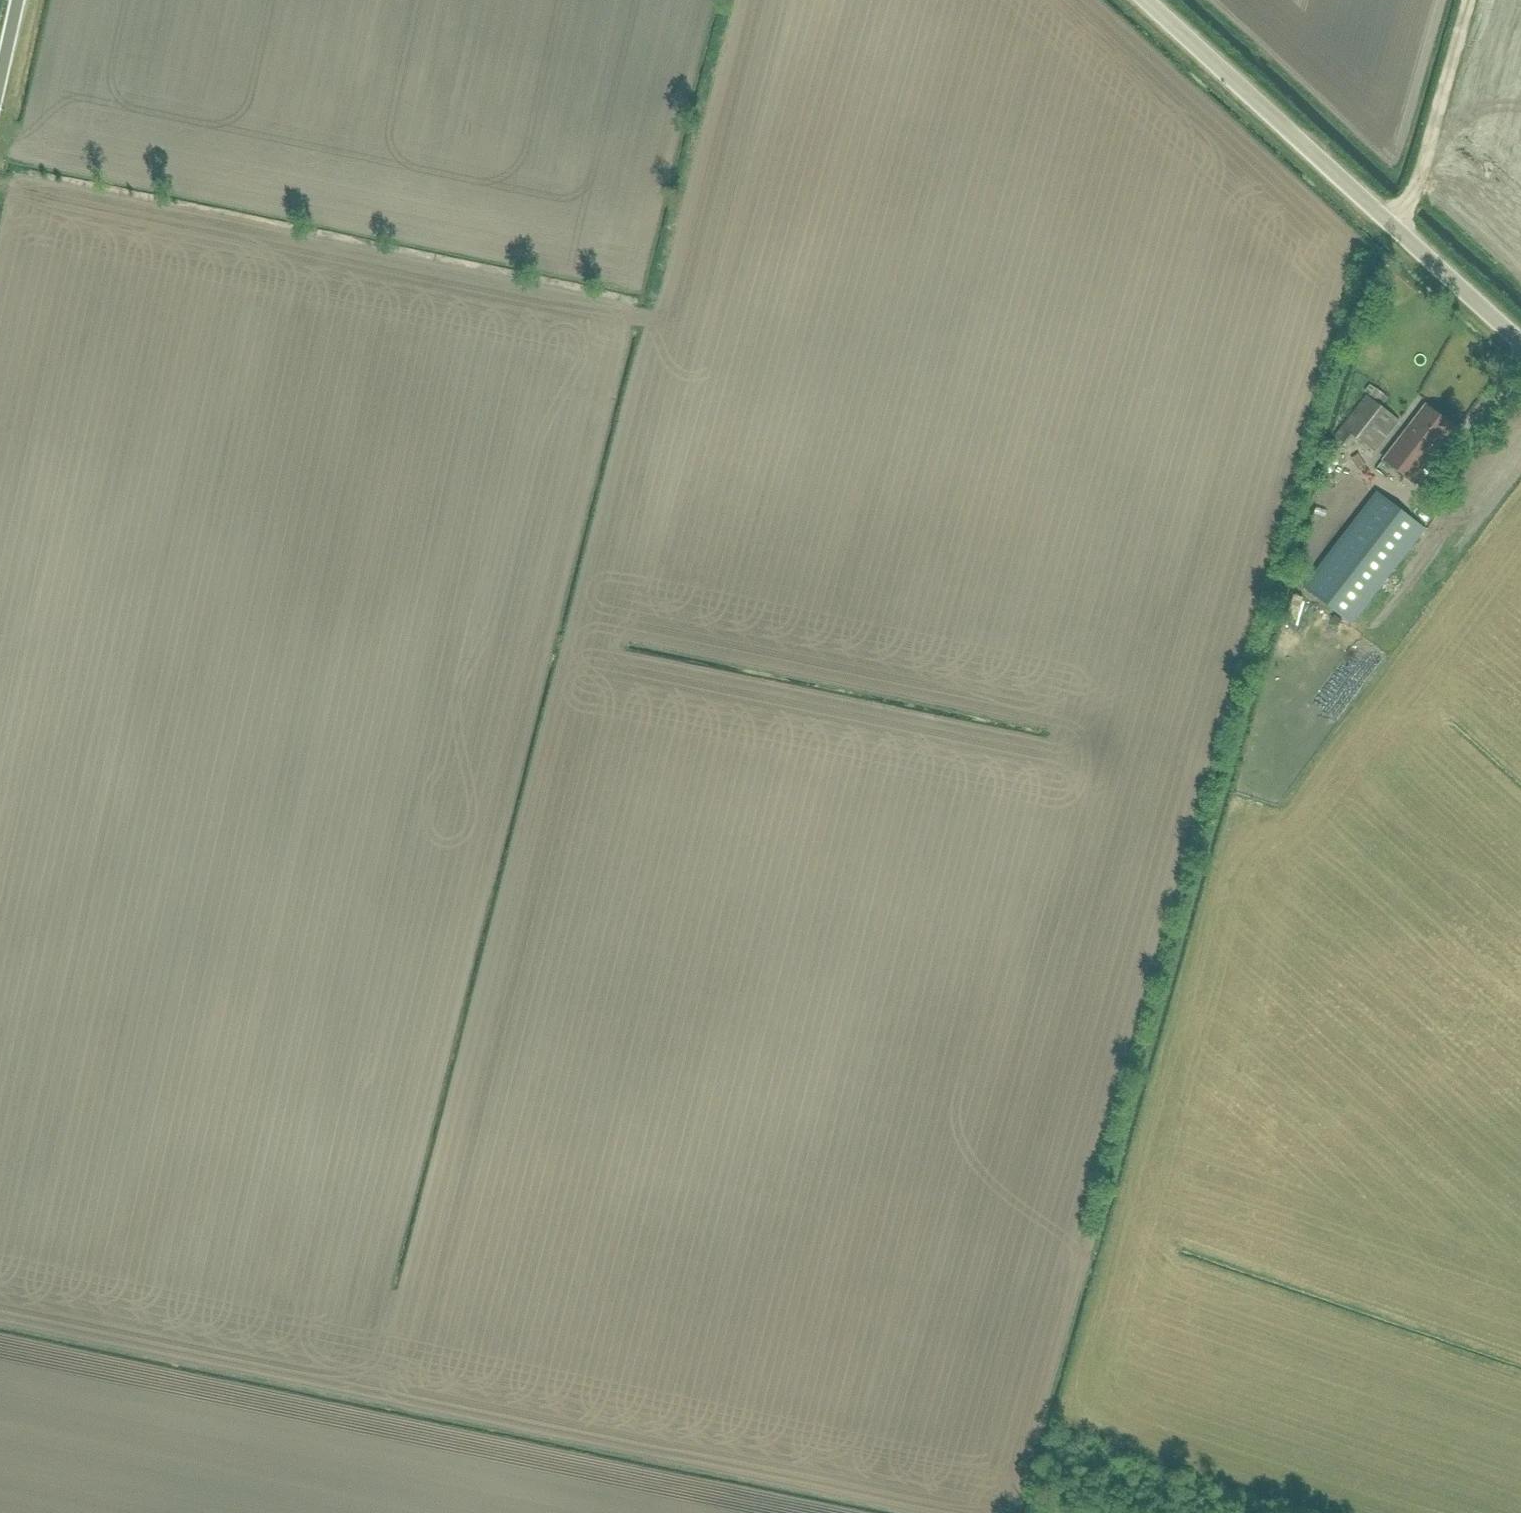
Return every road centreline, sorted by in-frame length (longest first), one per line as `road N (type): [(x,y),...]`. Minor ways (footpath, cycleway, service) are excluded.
road 1 (unclassified): [(1520,340),(1148,0)]
road 2 (track): [(1393,223),(1414,193),(1470,0)]

